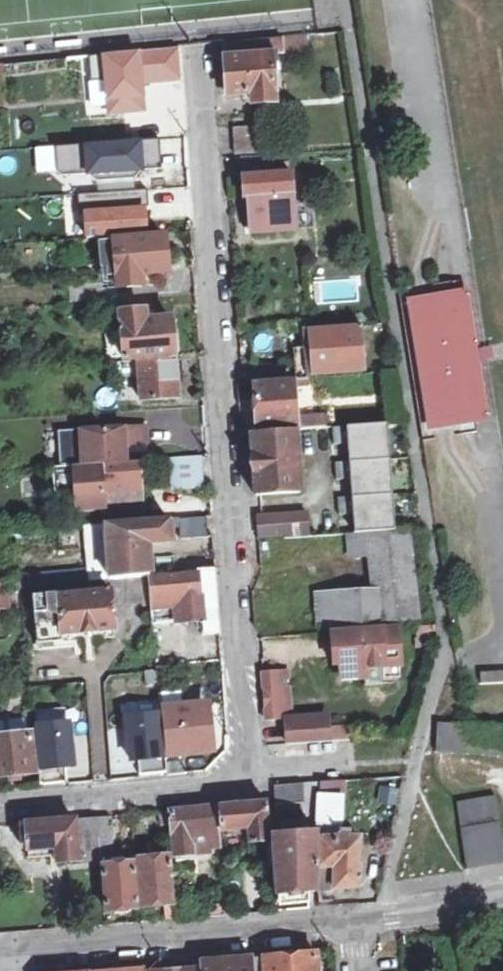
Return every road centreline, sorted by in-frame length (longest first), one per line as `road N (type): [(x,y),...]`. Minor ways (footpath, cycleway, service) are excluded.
road 1 (residential): [(0,803),(214,785),(244,766),(198,44)]
road 2 (residential): [(12,957),(350,918)]
road 3 (residential): [(350,918),(502,904)]

